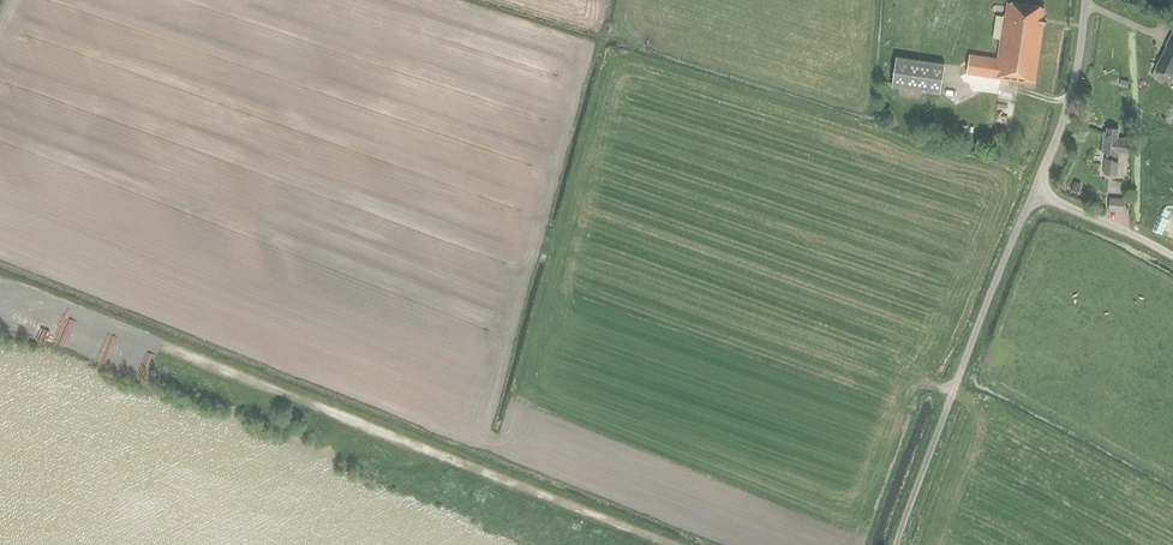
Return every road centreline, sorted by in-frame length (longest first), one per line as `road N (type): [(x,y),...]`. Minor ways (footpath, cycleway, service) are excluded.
road 1 (unclassified): [(896,544),(1034,193)]
road 2 (unclassified): [(1034,193),(1073,96),(1086,0)]
road 3 (unclassified): [(1172,256),(1034,193)]

